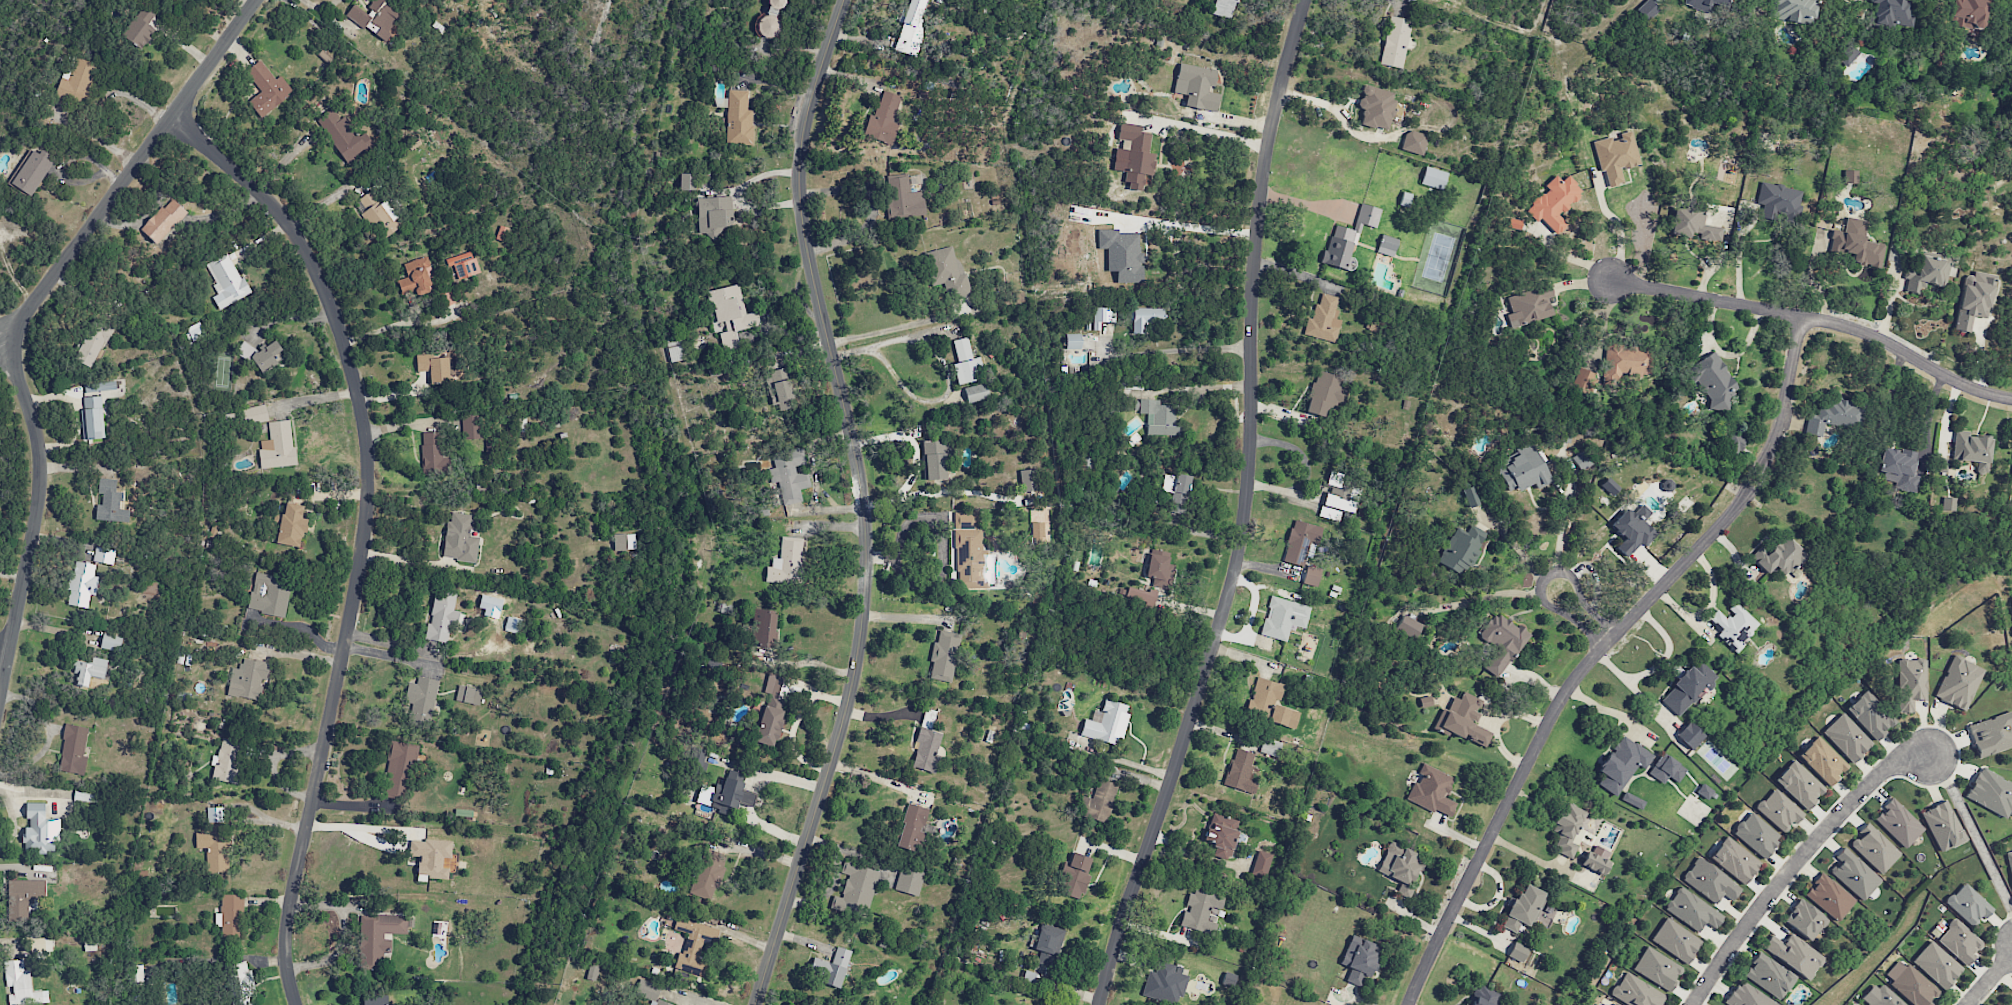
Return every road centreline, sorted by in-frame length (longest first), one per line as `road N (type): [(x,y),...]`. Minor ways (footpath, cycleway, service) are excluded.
road 1 (residential): [(755,1004),(845,720),(862,612),(860,485),(797,181),(807,98),(842,0)]
road 2 (residential): [(1100,1004),(1244,527),(1249,300),(1263,168),(1305,0)]
road 3 (residential): [(297,1004),(283,937),(358,584),(365,433),(357,382),(303,251),(279,214),(171,119)]
road 4 (residential): [(1802,314),(1782,421),(1752,491),(1554,709),(1408,1004)]
road 5 (residential): [(0,696),(41,459),(2,339),(257,0)]
road 6 (residential): [(2011,399),(1845,324),(1611,284)]
road 7 (residential): [(1927,756),(1880,771),(1829,823),(1693,1004)]

